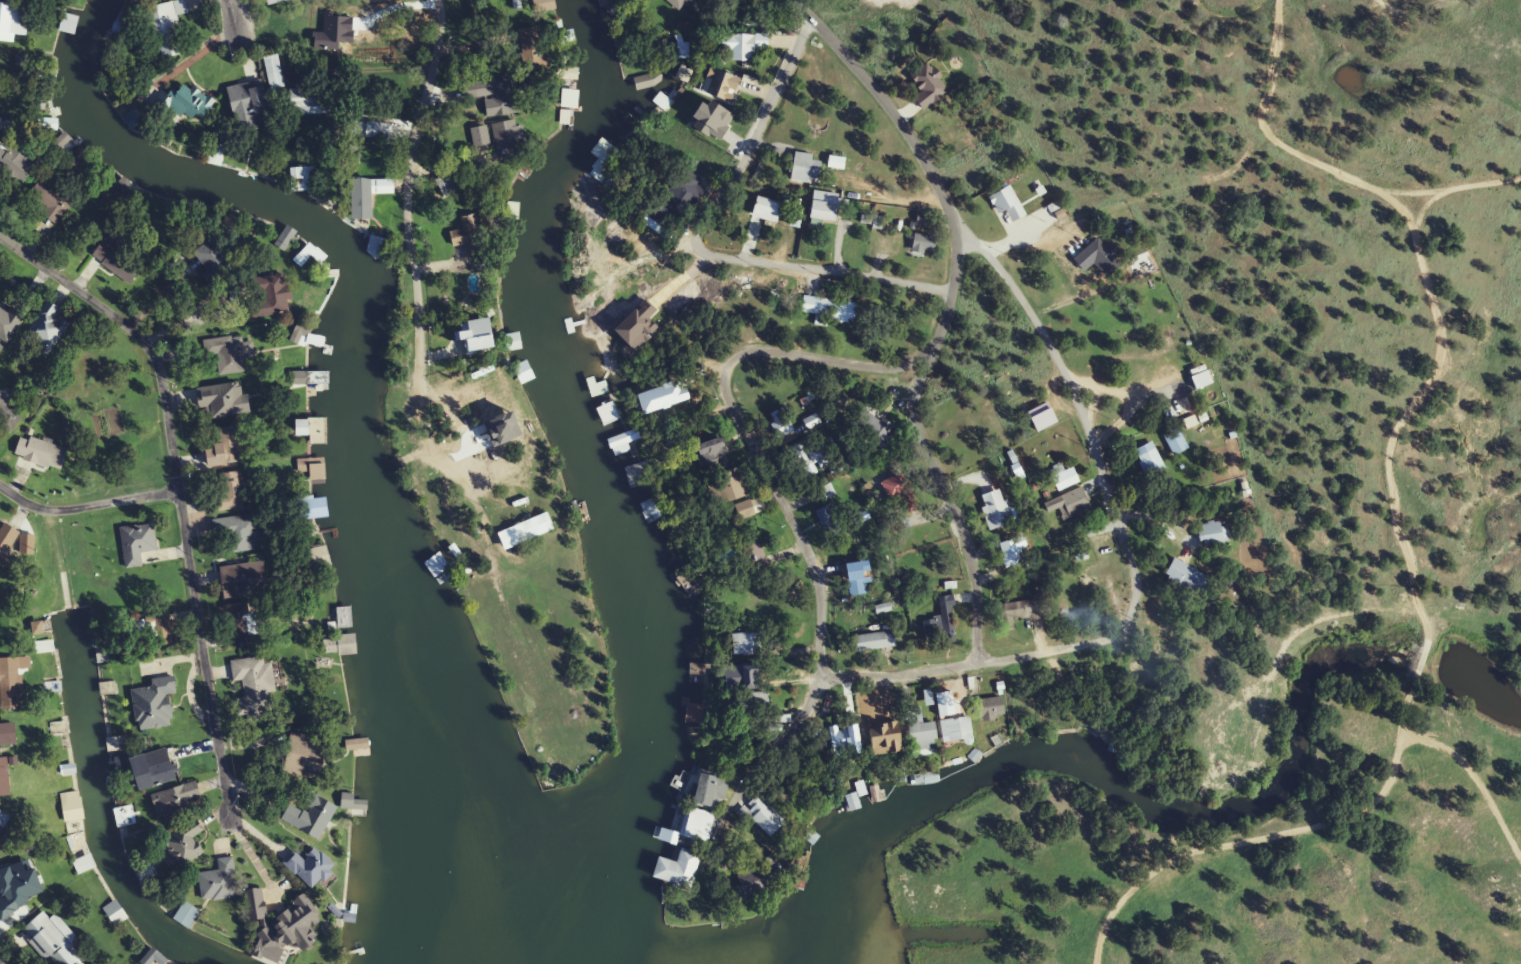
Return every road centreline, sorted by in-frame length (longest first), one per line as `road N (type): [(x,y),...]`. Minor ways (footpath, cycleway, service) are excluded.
road 1 (residential): [(926,362),(883,369),(757,352),(726,373),(725,395),(818,577),(819,671),(684,929)]
road 2 (residential): [(974,669),(970,573),(912,413),(961,225),(903,128),(784,0)]
road 3 (residential): [(224,826),(228,794),(158,376),(136,336),(0,241)]
road 4 (residential): [(1123,627),(1132,579),(1059,366),(1032,314),(961,225)]
road 5 (residential): [(420,381),(406,146),(438,23),(435,0)]
road 6 (residential): [(948,296),(712,260),(695,237)]
road 7 (residential): [(695,237),(744,160),(808,23)]
road 8 (residential): [(175,496),(54,511),(0,493)]
road 9 (residential): [(1382,0),(1389,25),(1410,39),(1447,42),(1471,22),(1520,6)]
road 10 (residential): [(974,669),(1108,640),(1123,627)]
road 11 (residential): [(974,669),(898,680),(819,671)]

